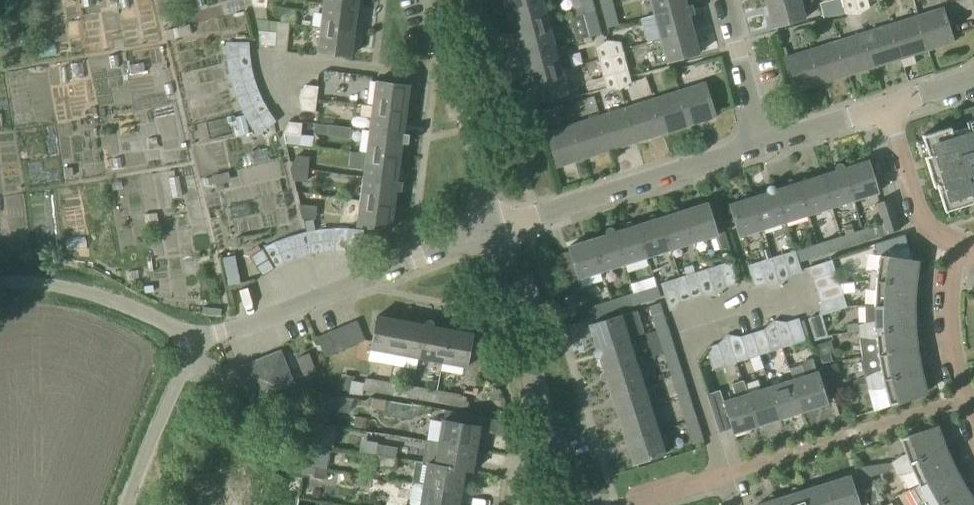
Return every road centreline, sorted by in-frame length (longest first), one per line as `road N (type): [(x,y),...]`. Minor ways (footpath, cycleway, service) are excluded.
road 1 (residential): [(644,504),(962,399)]
road 2 (residential): [(191,332),(246,326),(492,233)]
road 3 (residential): [(492,233),(761,145)]
road 4 (residential): [(492,233),(435,0)]
road 5 (residential): [(550,427),(492,233)]
road 6 (unclassified): [(191,332),(73,292),(0,283)]
road 7 (unclassified): [(128,504),(191,332)]
road 8 (residential): [(960,256),(932,235),(913,200),(886,107)]
road 9 (residential): [(761,145),(722,0)]
road 10 (residential): [(962,399),(947,318),(960,256)]
road 11 (residential): [(761,145),(886,107)]

